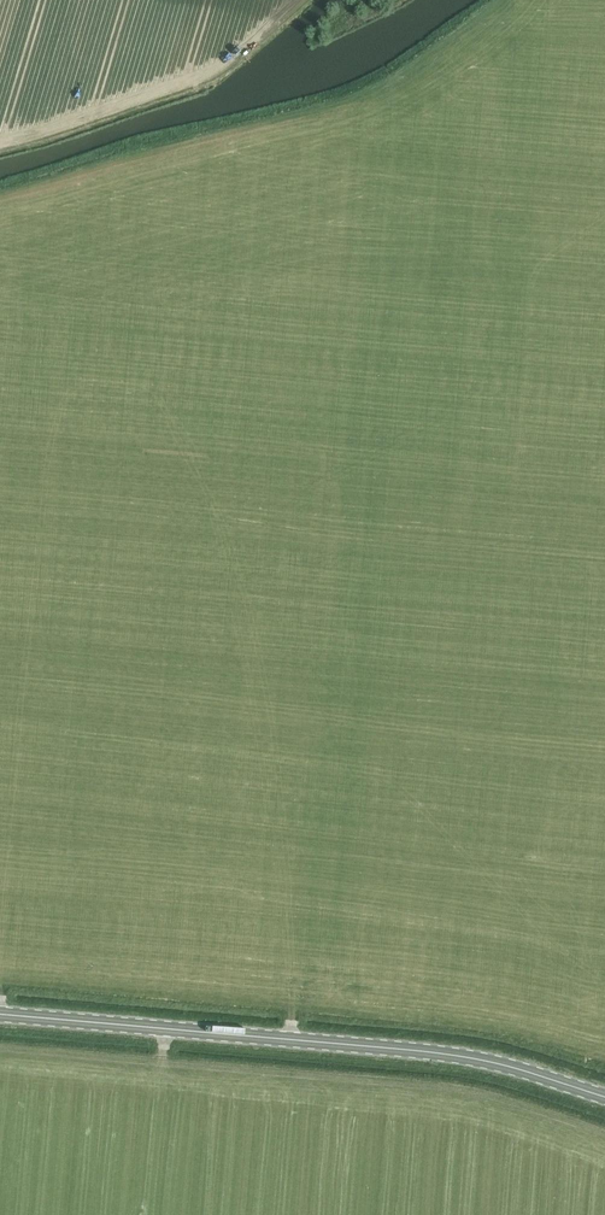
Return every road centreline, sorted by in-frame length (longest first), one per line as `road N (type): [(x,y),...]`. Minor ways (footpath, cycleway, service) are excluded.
road 1 (secondary): [(604,1097),(433,1052),(0,1014)]

